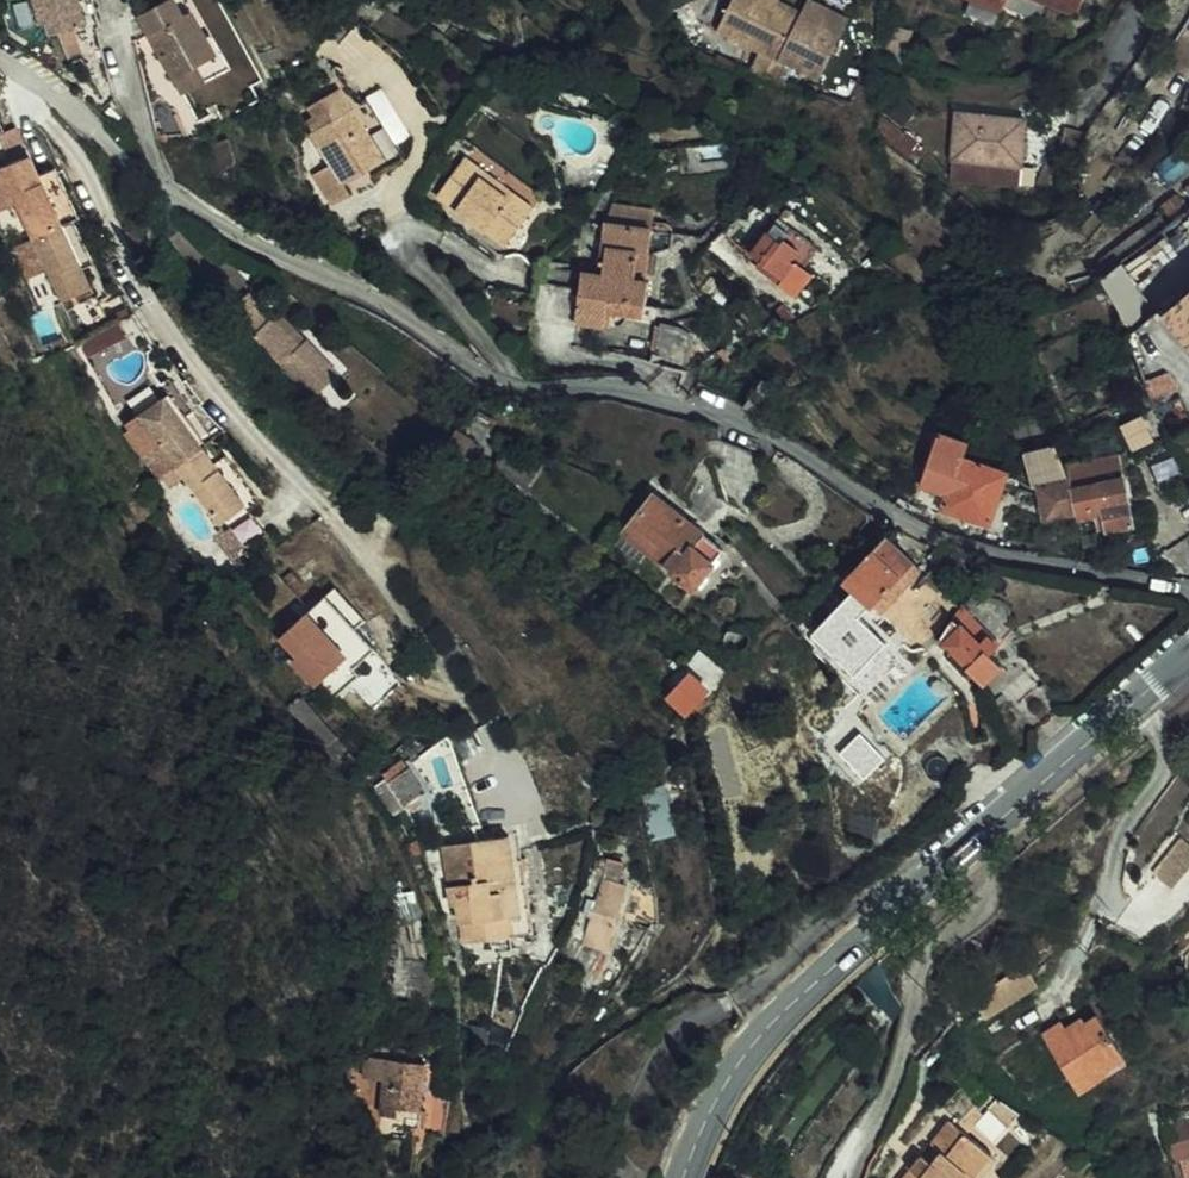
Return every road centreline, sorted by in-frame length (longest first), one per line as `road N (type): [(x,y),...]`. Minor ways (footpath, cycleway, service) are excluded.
road 1 (residential): [(1188,588),(970,550),(901,522),(802,451),(709,410),(634,391),(494,378),(417,322),(236,233),(160,182)]
road 2 (secondary): [(685,1177),(721,1093),(793,1002),(1188,653)]

